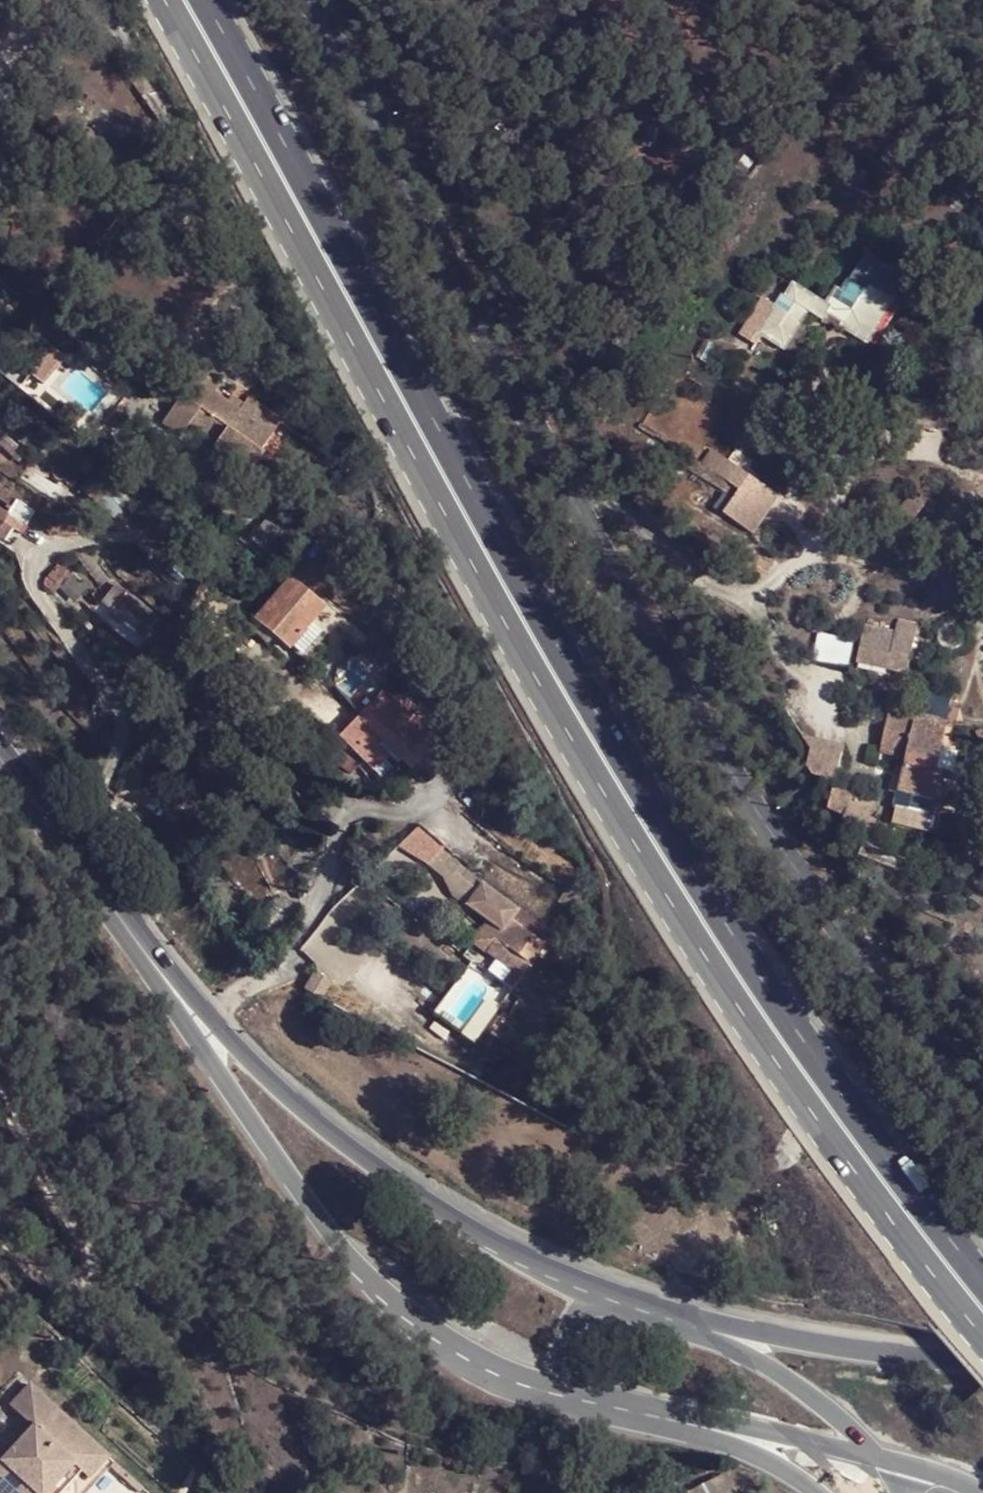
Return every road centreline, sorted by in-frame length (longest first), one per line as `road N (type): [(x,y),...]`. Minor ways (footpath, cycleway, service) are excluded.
road 1 (primary): [(186,0),(644,827),(778,1034),(982,1309)]
road 2 (residential): [(564,501),(746,800),(982,1102)]
road 3 (residential): [(306,0),(564,501)]
road 4 (residential): [(982,481),(913,451),(866,454),(817,547),(748,596),(705,586),(630,513),(564,501)]
road 5 (primary): [(208,1032),(322,1221),(379,1285),(420,1320),(495,1364),(566,1389)]
road 6 (primary): [(598,1293),(497,1243),(372,1164),(208,1032)]
road 7 (track): [(0,1080),(86,1229),(93,1261),(67,1282),(43,1276),(0,1230)]
road 8 (primary): [(198,1017),(0,759)]
road 9 (primary): [(982,1358),(705,1330)]
road 10 (primary): [(883,1461),(769,1364),(705,1330)]
road 11 (residential): [(198,1017),(268,971),(302,935),(335,857)]
road 12 (primary): [(706,1420),(883,1461)]
road 13 (primary): [(566,1389),(706,1420)]
road 14 (tertiary): [(706,1420),(818,1492)]

